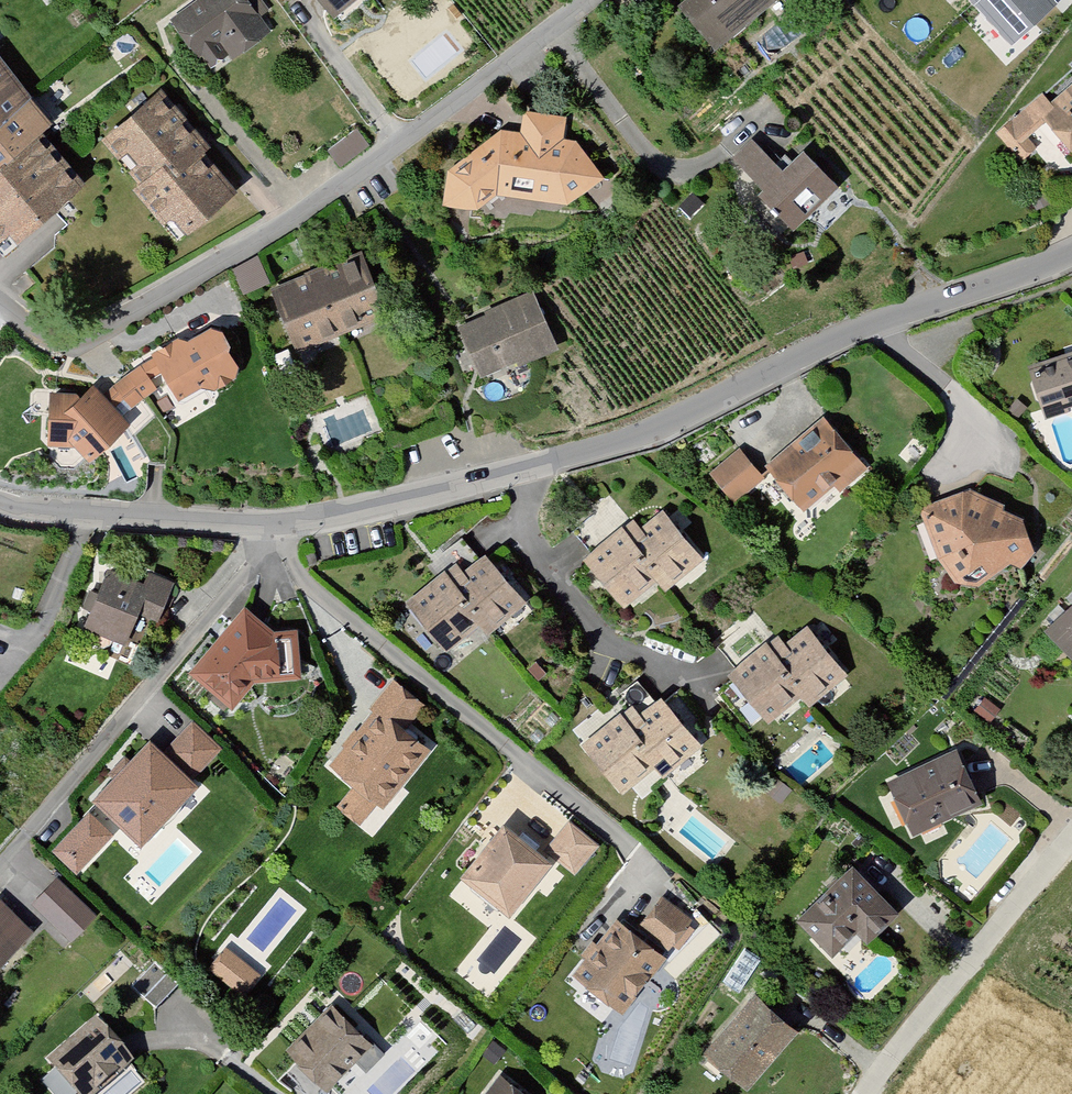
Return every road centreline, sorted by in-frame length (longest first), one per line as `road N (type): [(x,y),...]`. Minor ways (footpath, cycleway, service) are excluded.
road 1 (residential): [(266,528),(325,522),(613,444),(877,323),(1071,256)]
road 2 (residential): [(0,305),(64,349),(84,344),(468,98),(594,0)]
road 3 (residential): [(597,927),(638,873),(636,850),(306,582),(266,528)]
road 4 (residential): [(266,528),(251,569),(0,870)]
road 5 (residential): [(1071,843),(870,1093)]
road 6 (residential): [(0,503),(84,519),(266,528)]

